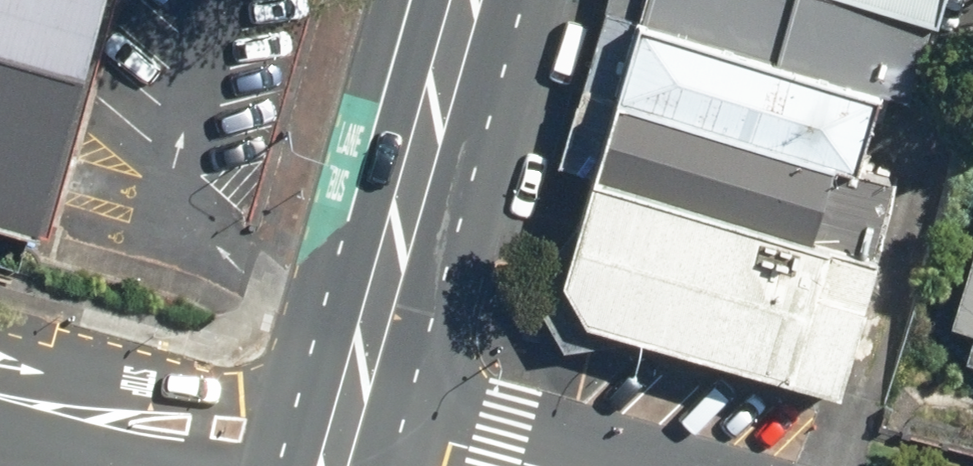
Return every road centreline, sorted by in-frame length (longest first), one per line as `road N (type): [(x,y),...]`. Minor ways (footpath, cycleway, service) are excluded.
road 1 (primary): [(468,0),(376,309)]
road 2 (residential): [(32,404),(152,383),(255,394),(323,419)]
road 3 (residential): [(363,434),(522,465)]
road 4 (residential): [(156,465),(123,459),(32,404)]
road 5 (primary): [(376,309),(363,434)]
road 6 (primary): [(323,419),(376,309)]

